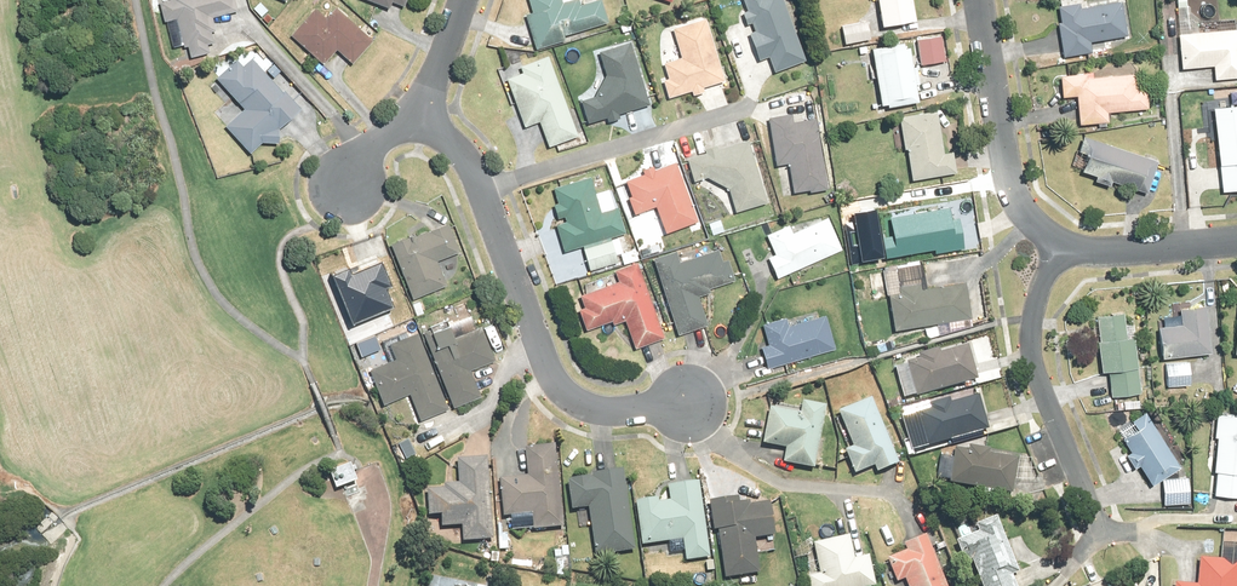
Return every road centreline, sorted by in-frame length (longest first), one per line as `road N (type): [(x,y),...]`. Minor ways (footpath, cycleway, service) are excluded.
road 1 (residential): [(416,112),(478,172),(546,366),(566,390),(603,409),(705,407)]
road 2 (residential): [(1104,529),(1031,361),(1038,290),(1065,251)]
road 3 (residential): [(982,0),(1014,187),(1023,209),(1065,251)]
road 4 (residential): [(1065,251),(1236,239)]
road 5 (residential): [(465,0),(416,112)]

